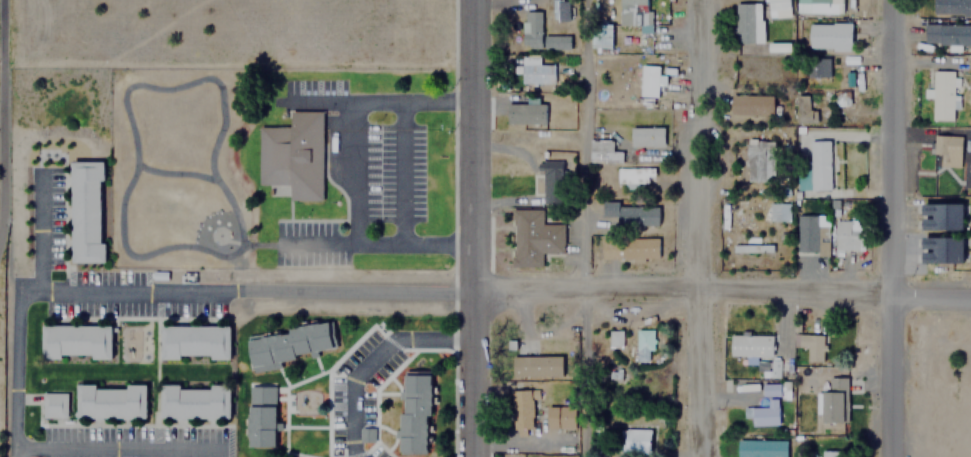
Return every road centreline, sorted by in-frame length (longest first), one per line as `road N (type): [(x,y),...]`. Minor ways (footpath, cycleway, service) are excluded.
road 1 (residential): [(970,293),(469,294)]
road 2 (residential): [(470,456),(469,0)]
road 3 (residential): [(893,456),(894,0)]
road 4 (residential): [(710,456),(709,0)]

